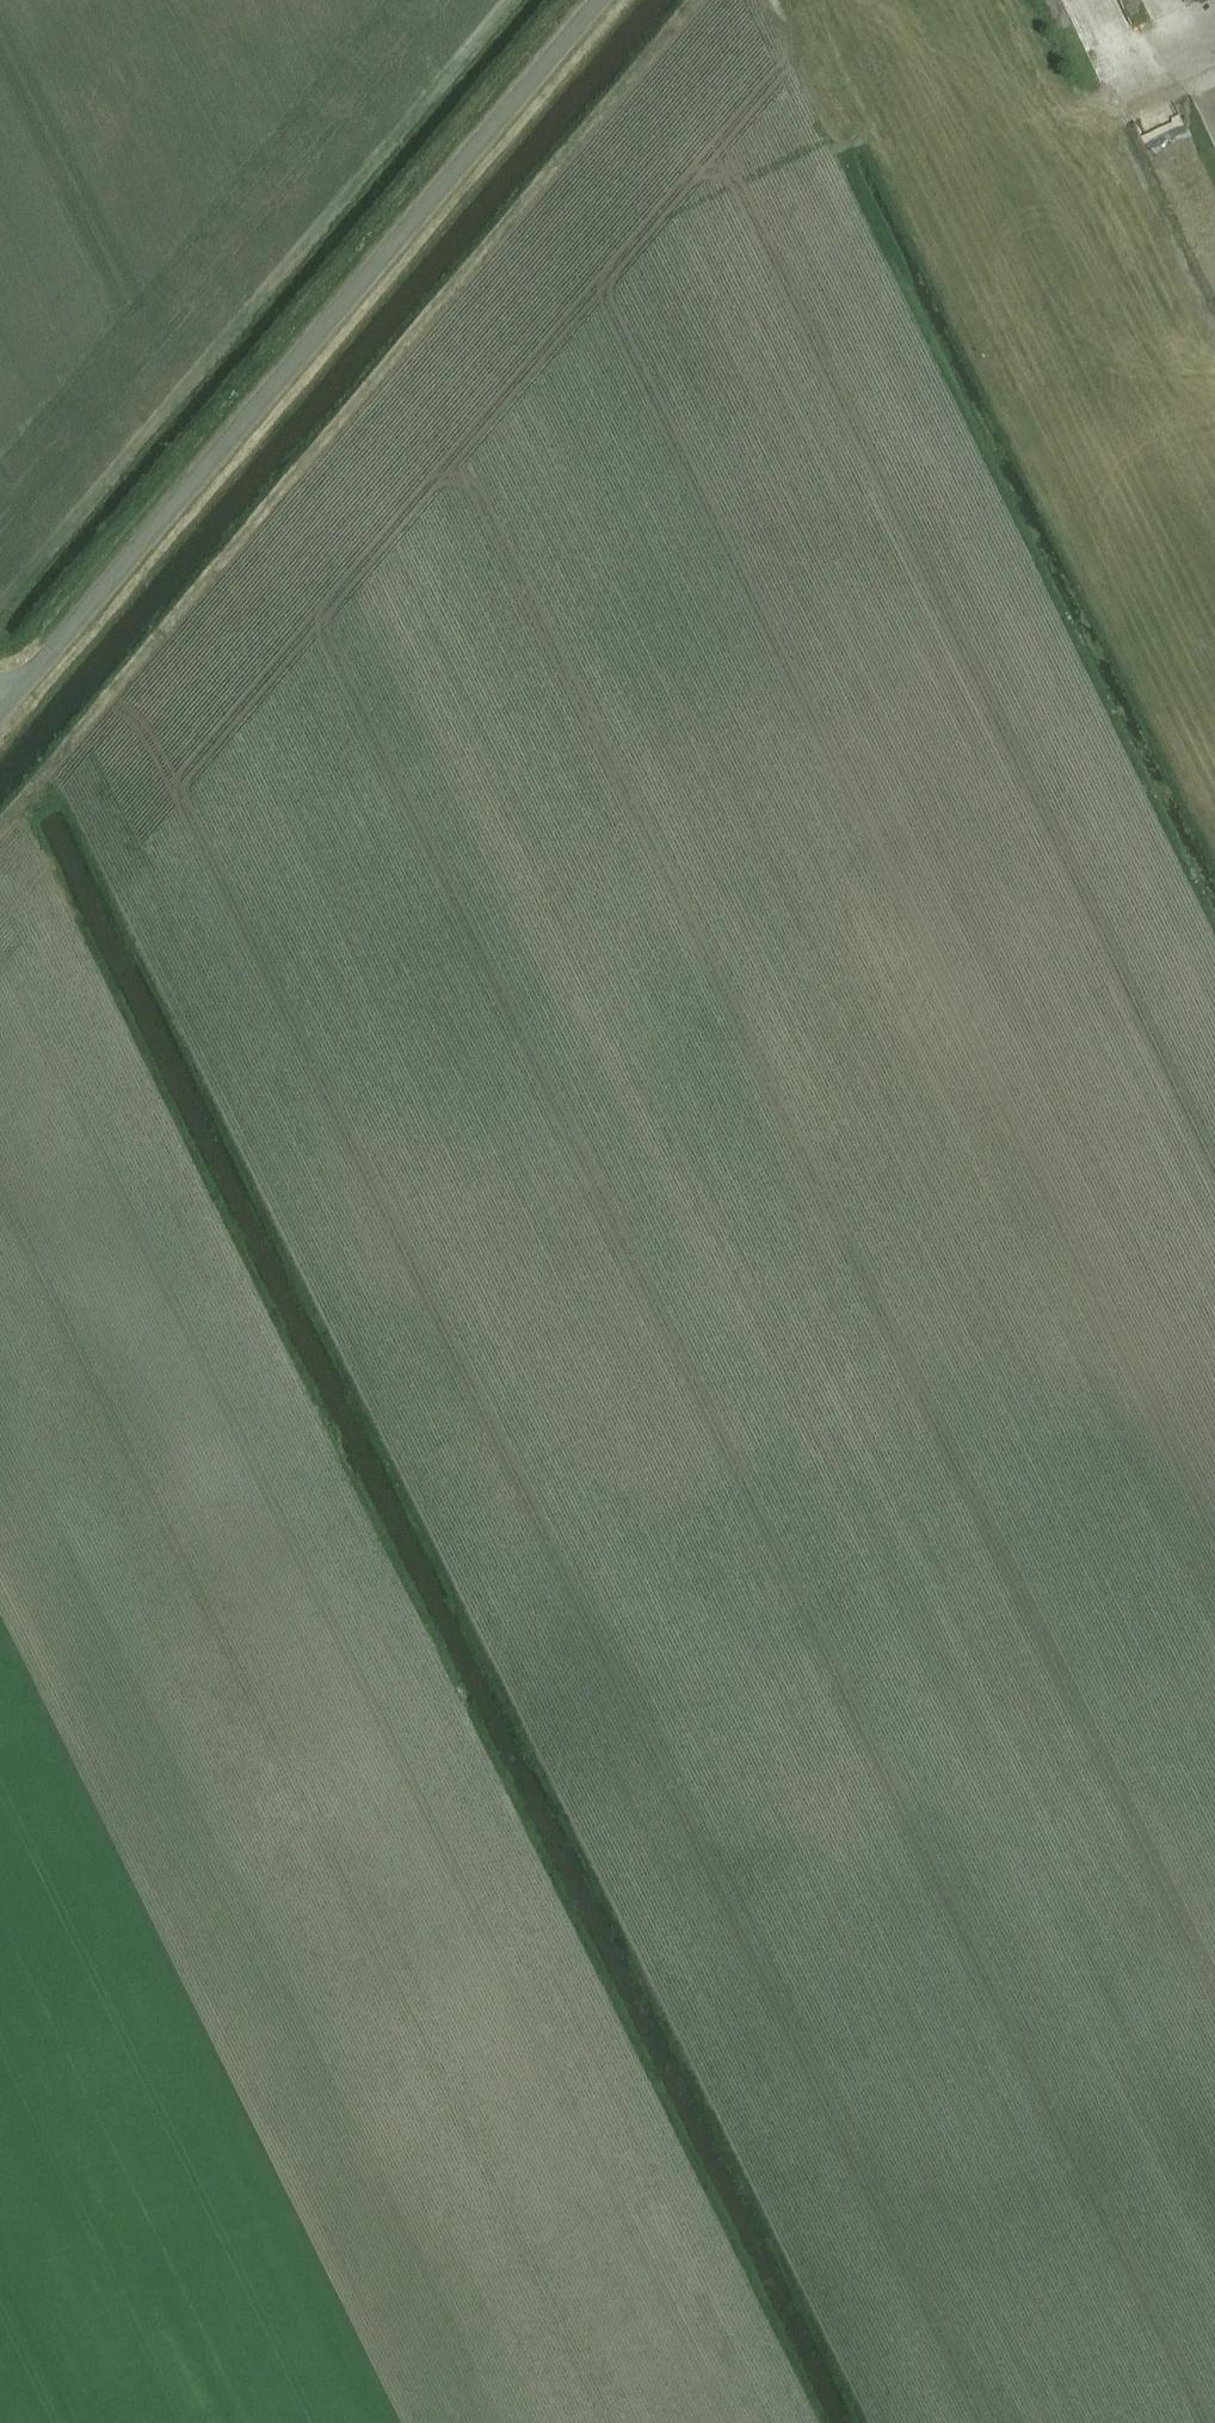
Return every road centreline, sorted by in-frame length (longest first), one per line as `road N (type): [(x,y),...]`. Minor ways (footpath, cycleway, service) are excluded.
road 1 (unclassified): [(0,712),(599,0)]

